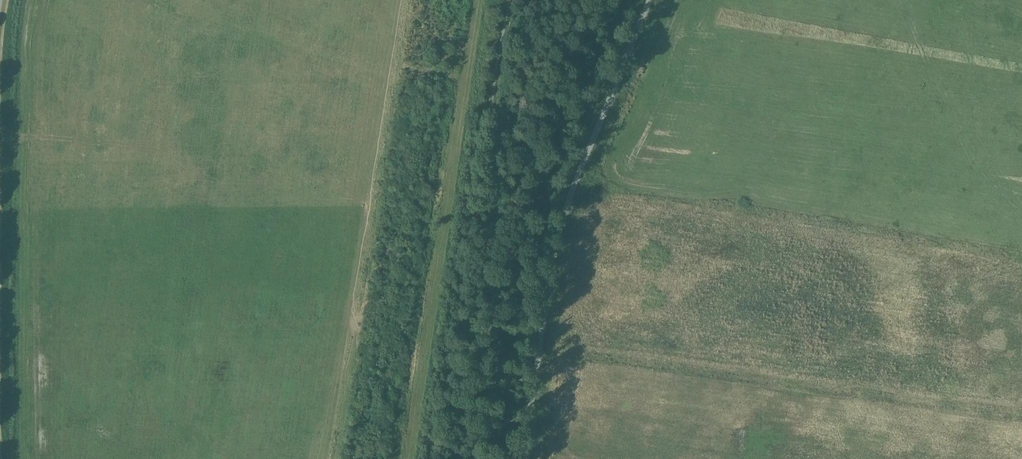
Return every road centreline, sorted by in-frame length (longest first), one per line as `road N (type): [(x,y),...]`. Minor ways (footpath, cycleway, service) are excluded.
road 1 (track): [(650,0),(561,221),(524,458)]

